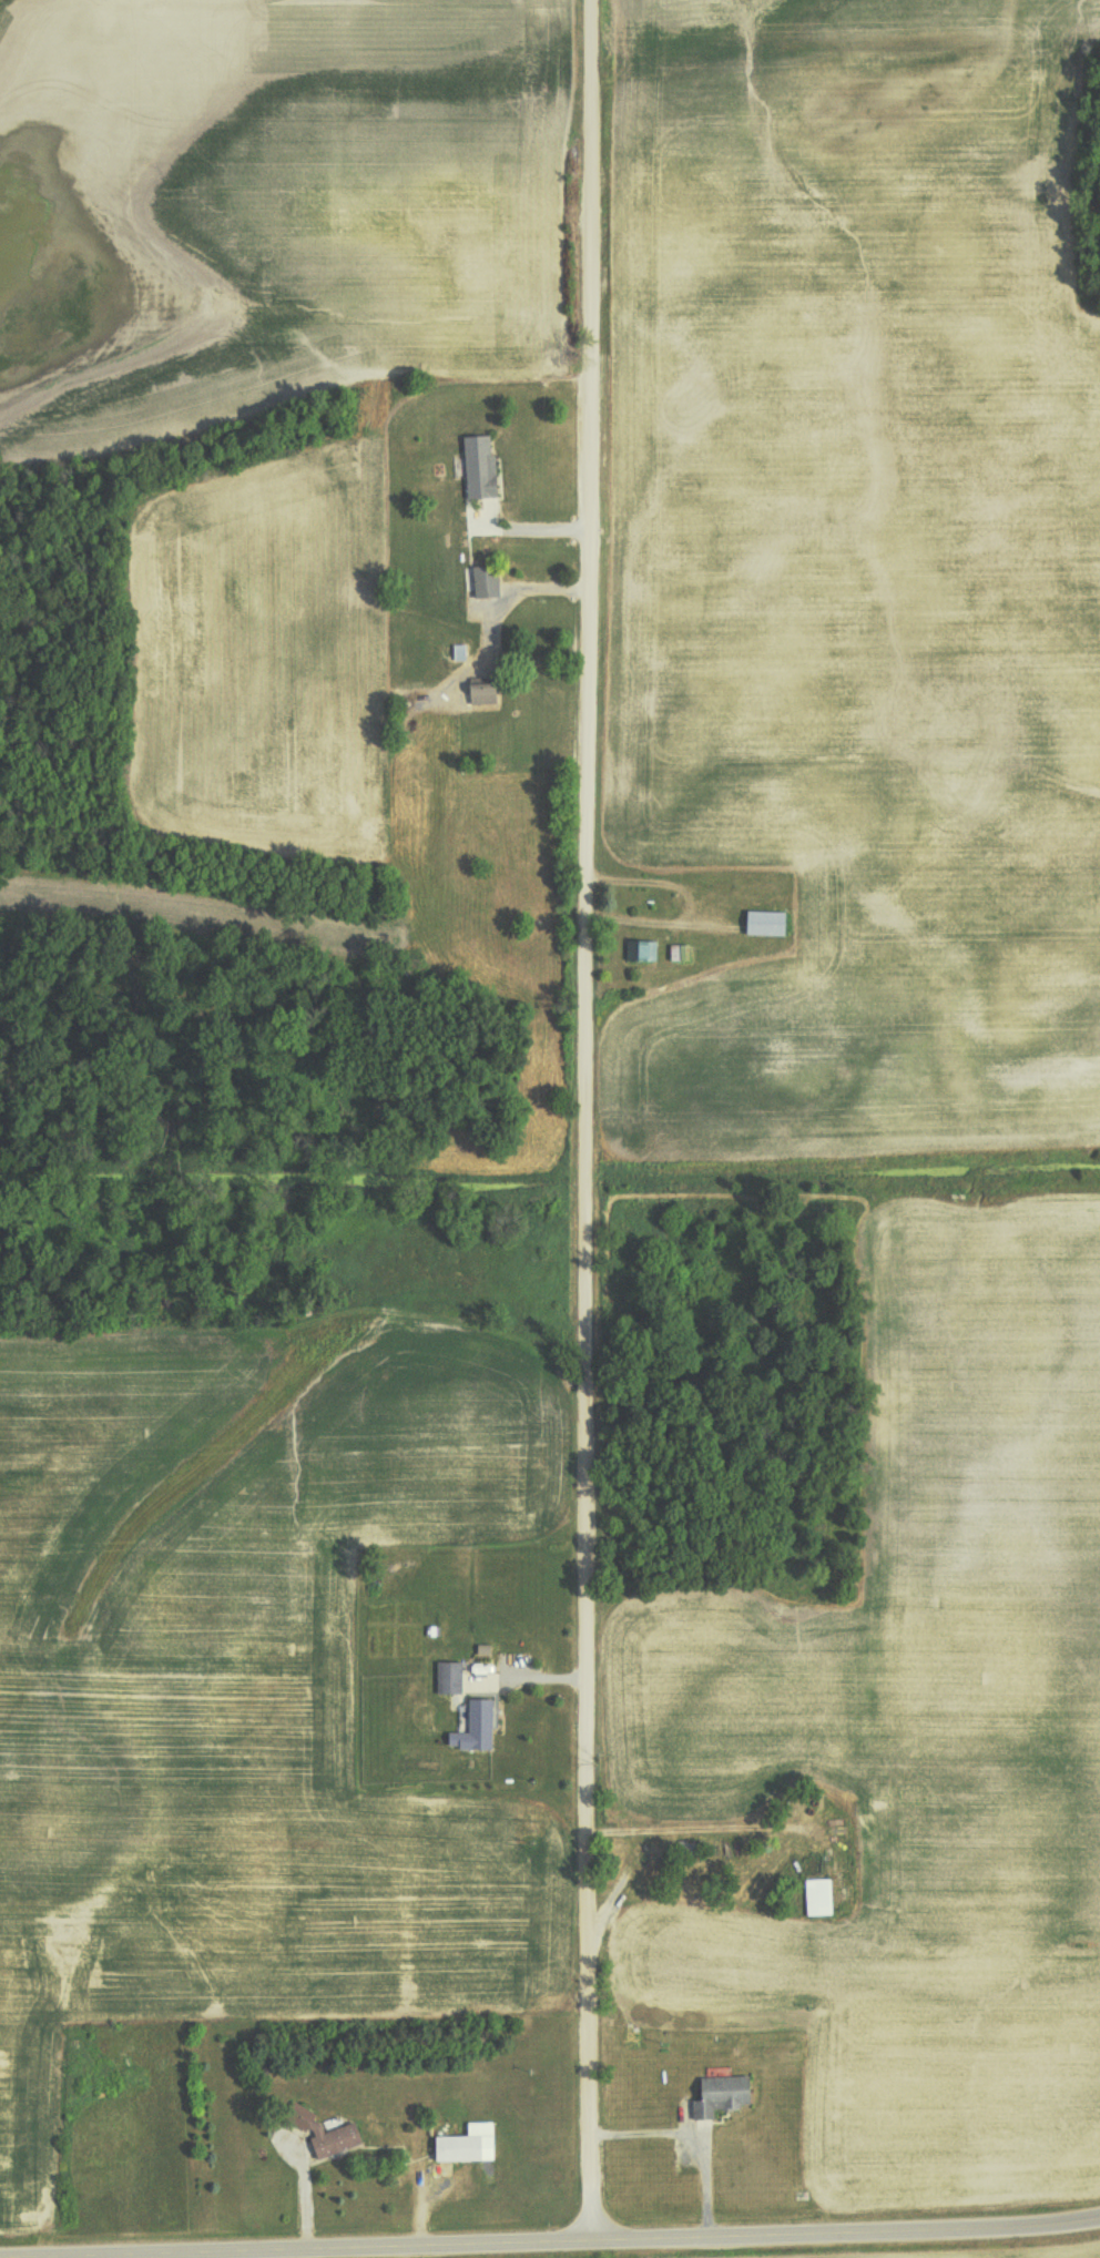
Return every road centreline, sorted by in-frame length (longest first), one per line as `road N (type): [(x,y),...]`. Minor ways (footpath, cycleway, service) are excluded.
road 1 (residential): [(592,0),(588,2242)]
road 2 (secondary): [(592,2242),(1099,2219)]
road 3 (secondary): [(132,2257),(592,2242)]

